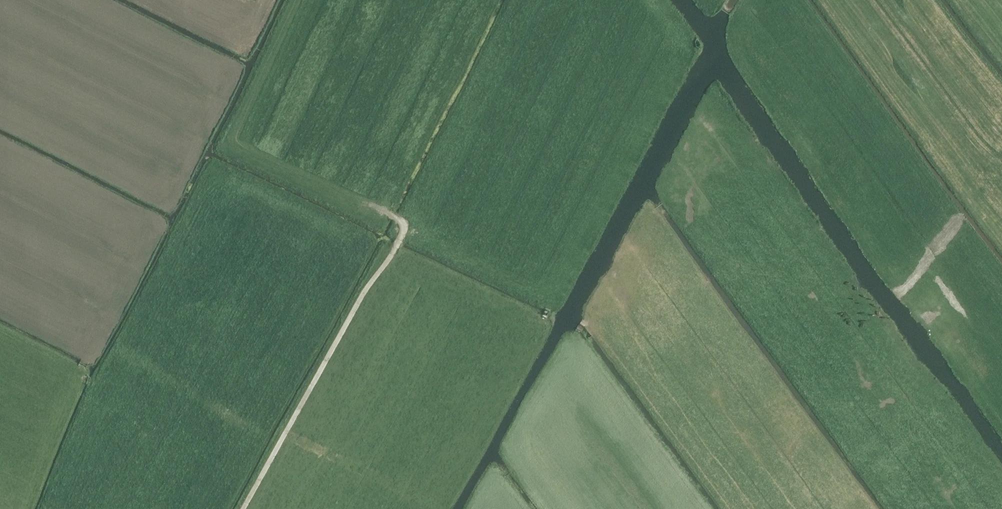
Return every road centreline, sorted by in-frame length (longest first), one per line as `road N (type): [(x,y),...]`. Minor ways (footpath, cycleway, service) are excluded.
road 1 (track): [(385,212),(404,225),(401,239),(242,508)]

